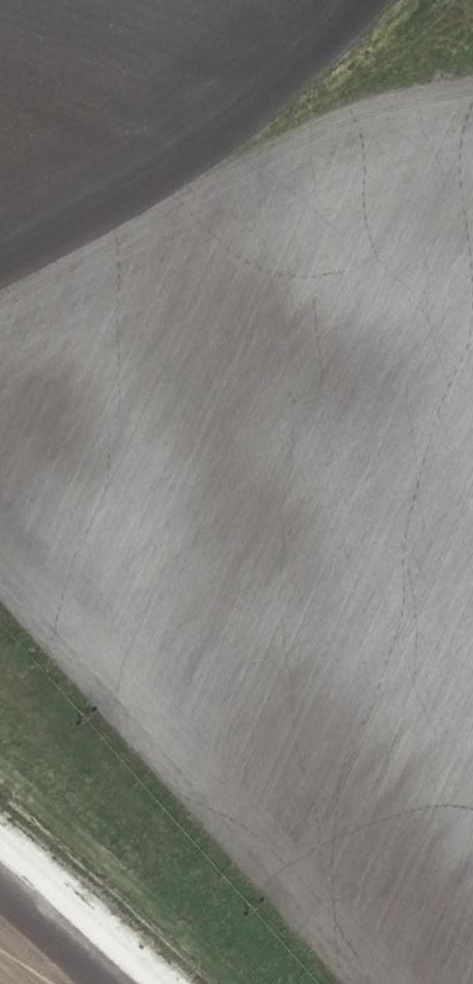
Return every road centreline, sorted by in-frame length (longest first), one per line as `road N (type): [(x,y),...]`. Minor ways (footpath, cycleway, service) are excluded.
road 1 (track): [(163,983),(0,834)]

